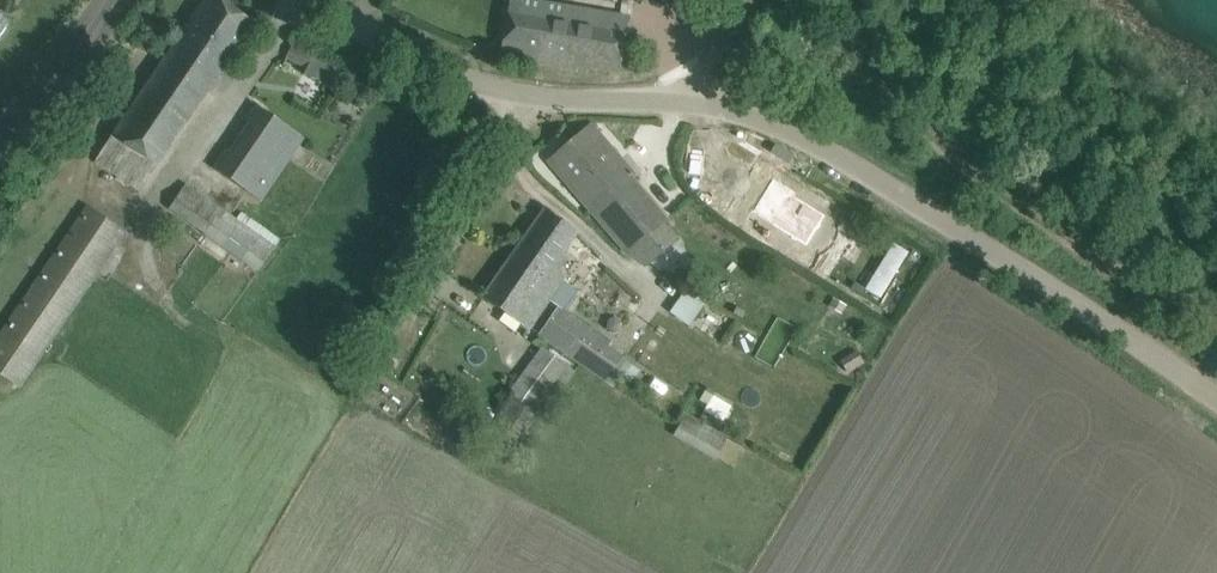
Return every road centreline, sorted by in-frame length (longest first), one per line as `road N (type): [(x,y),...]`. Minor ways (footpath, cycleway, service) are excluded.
road 1 (unclassified): [(1216,399),(883,183),(760,117),(655,95),(582,100),(502,91),(392,51),(317,0)]

